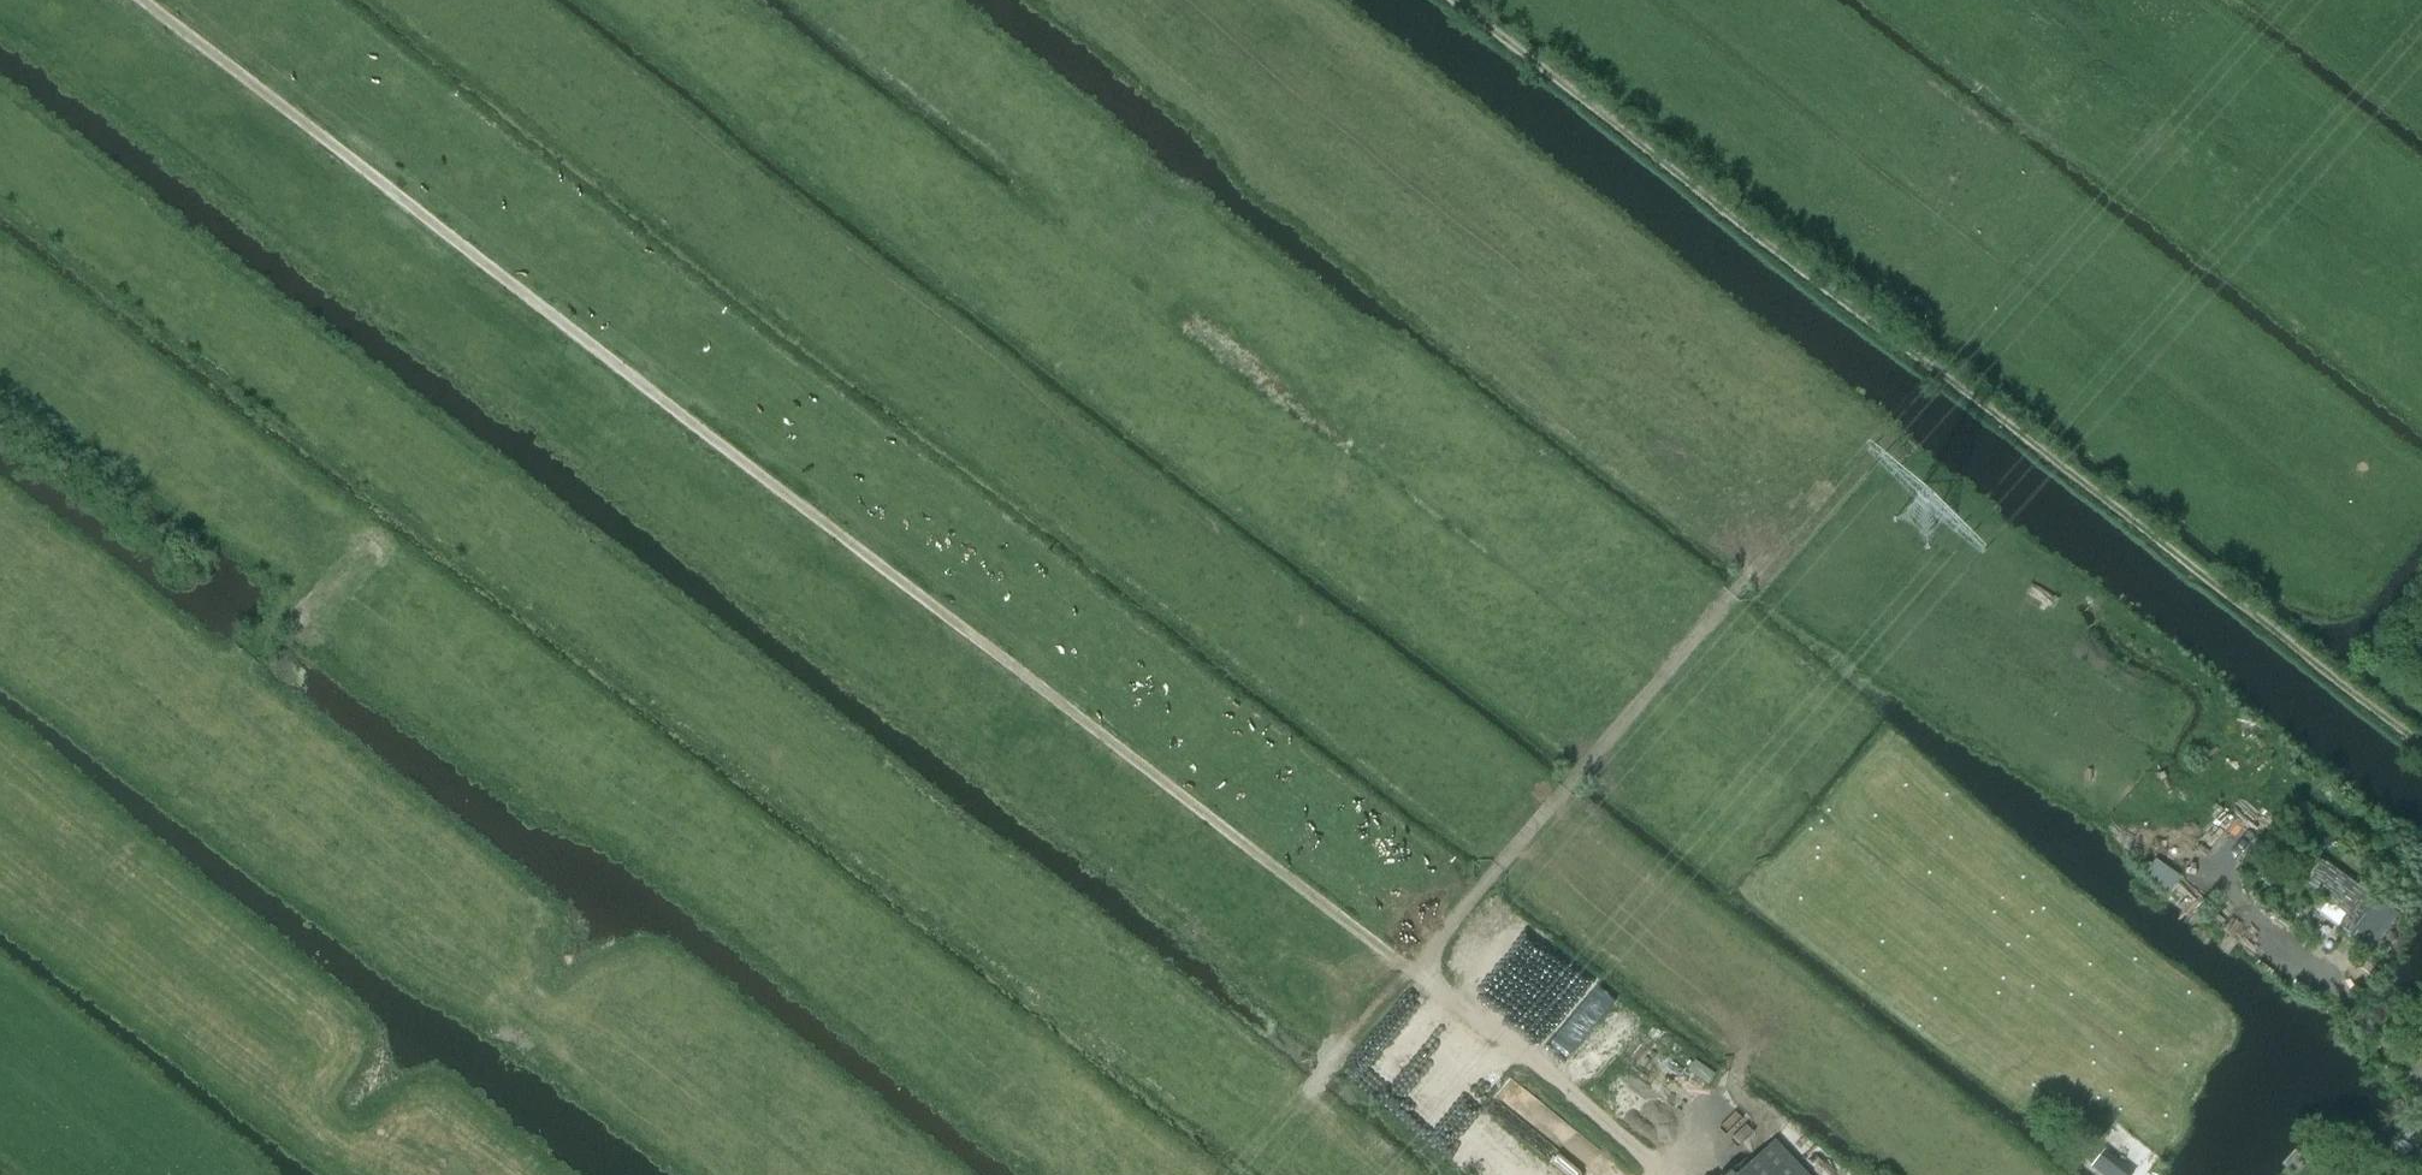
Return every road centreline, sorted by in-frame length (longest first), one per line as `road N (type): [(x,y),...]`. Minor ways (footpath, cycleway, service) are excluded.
road 1 (track): [(1426,977),(147,0)]
road 2 (track): [(1426,977),(1438,938),(1756,567)]
road 3 (track): [(2209,846),(2251,918),(2331,978),(2421,1079)]
road 4 (track): [(1656,1174),(1655,1160),(1426,977)]

